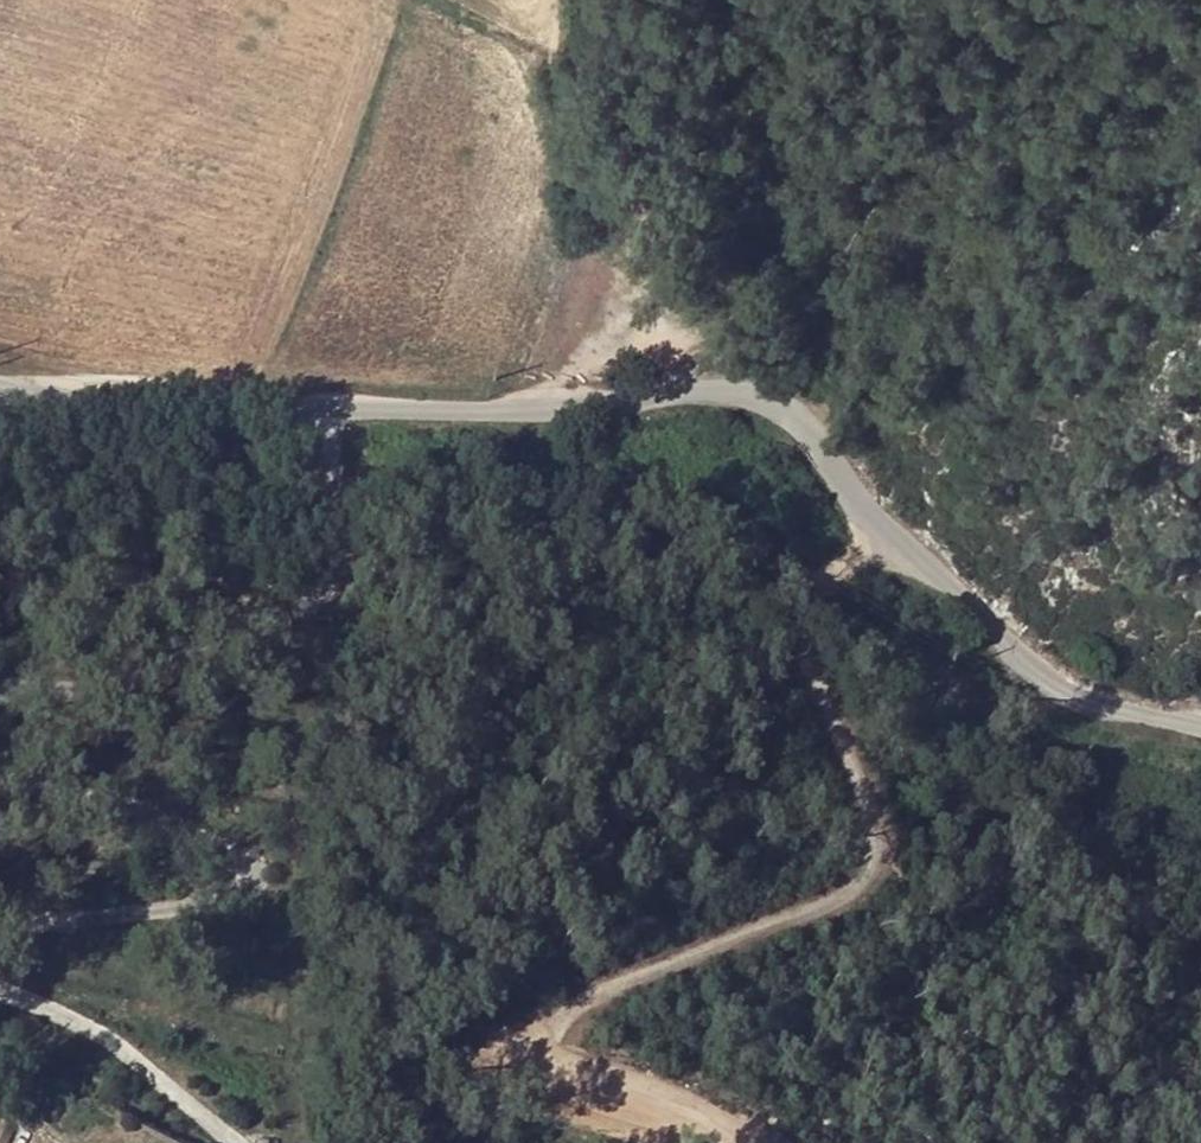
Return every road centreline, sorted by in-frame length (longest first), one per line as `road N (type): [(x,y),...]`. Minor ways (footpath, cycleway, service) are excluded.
road 1 (tertiary): [(1200,715),(1087,688),(1012,648),(759,394),(713,378),(431,394),(79,387),(0,369)]
road 2 (track): [(891,527),(829,703),(865,764),(889,851),(798,916),(655,972),(549,1030),(543,1065),(567,1100),(656,1102),(720,1142)]

